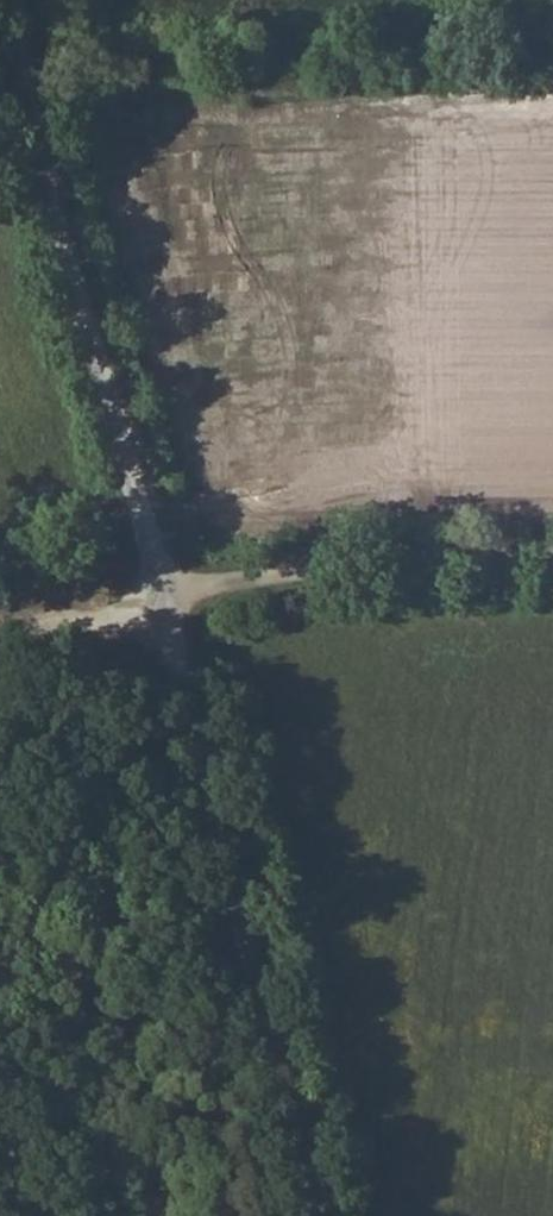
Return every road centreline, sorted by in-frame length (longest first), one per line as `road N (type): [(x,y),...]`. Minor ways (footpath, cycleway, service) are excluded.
road 1 (unclassified): [(313,1215),(163,600)]
road 2 (unclassified): [(163,600),(47,197),(15,0)]
road 3 (unclassified): [(163,600),(383,563),(552,558)]
road 4 (track): [(163,600),(119,616),(0,620)]

